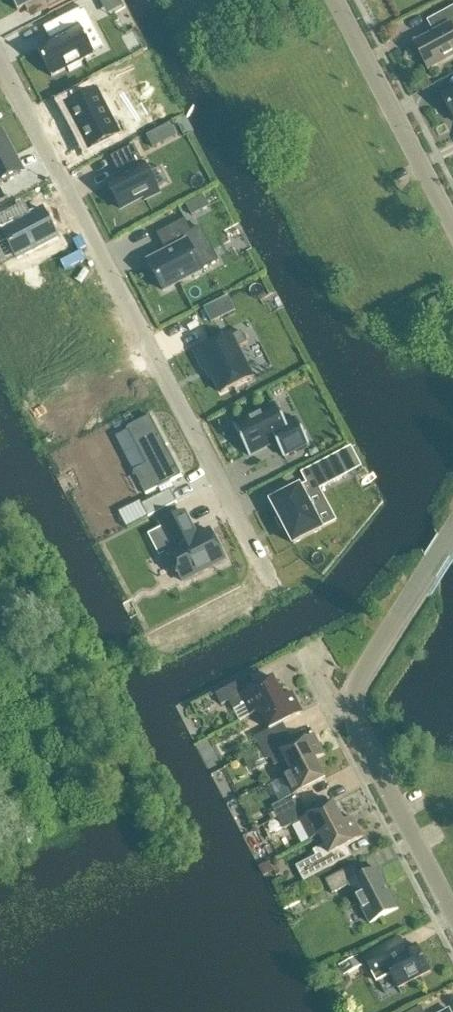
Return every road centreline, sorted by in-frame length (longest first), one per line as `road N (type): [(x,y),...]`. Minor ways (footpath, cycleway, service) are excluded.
road 1 (residential): [(276,589),(0,65)]
road 2 (residential): [(452,923),(370,767),(355,695),(452,535)]
road 3 (residential): [(452,234),(332,0)]

